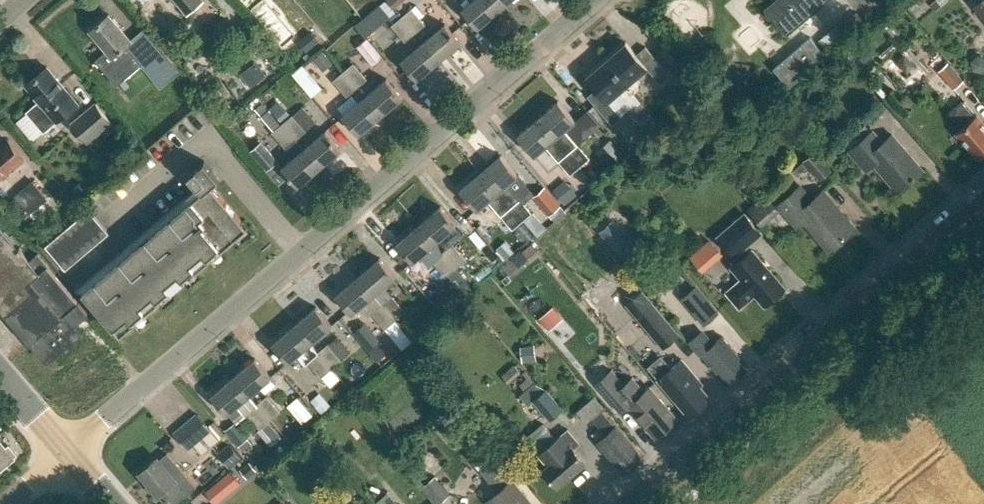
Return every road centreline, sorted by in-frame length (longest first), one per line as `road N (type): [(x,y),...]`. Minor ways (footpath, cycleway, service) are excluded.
road 1 (residential): [(68,449),(592,0)]
road 2 (tertiary): [(629,503),(983,201)]

